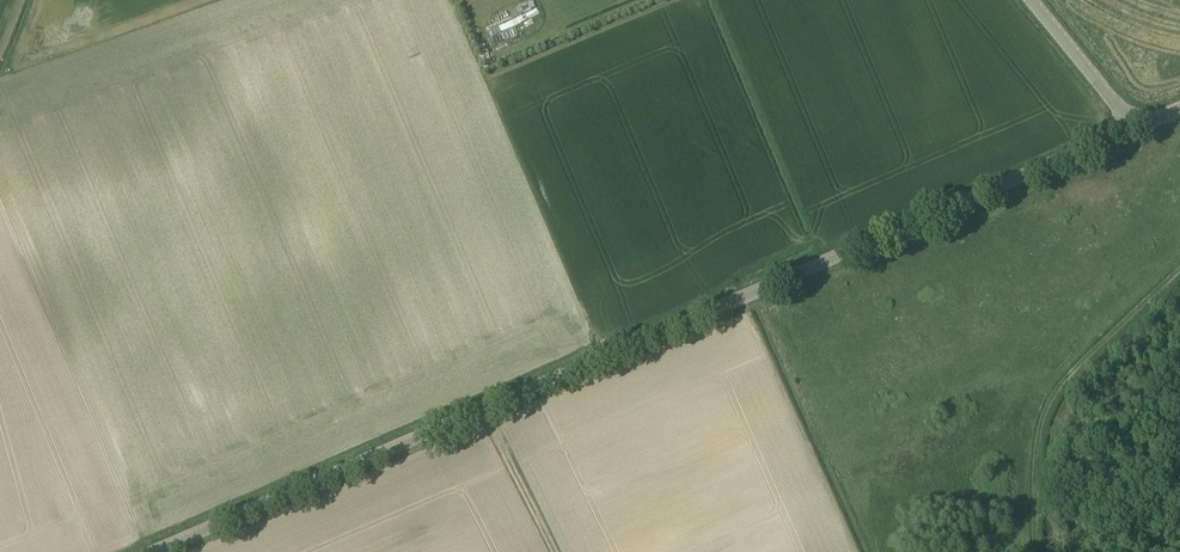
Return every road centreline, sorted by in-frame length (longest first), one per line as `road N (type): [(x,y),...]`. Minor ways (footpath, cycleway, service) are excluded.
road 1 (tertiary): [(152,551),(1141,126)]
road 2 (tertiary): [(1141,126),(1037,0)]
road 3 (track): [(482,408),(552,551)]

